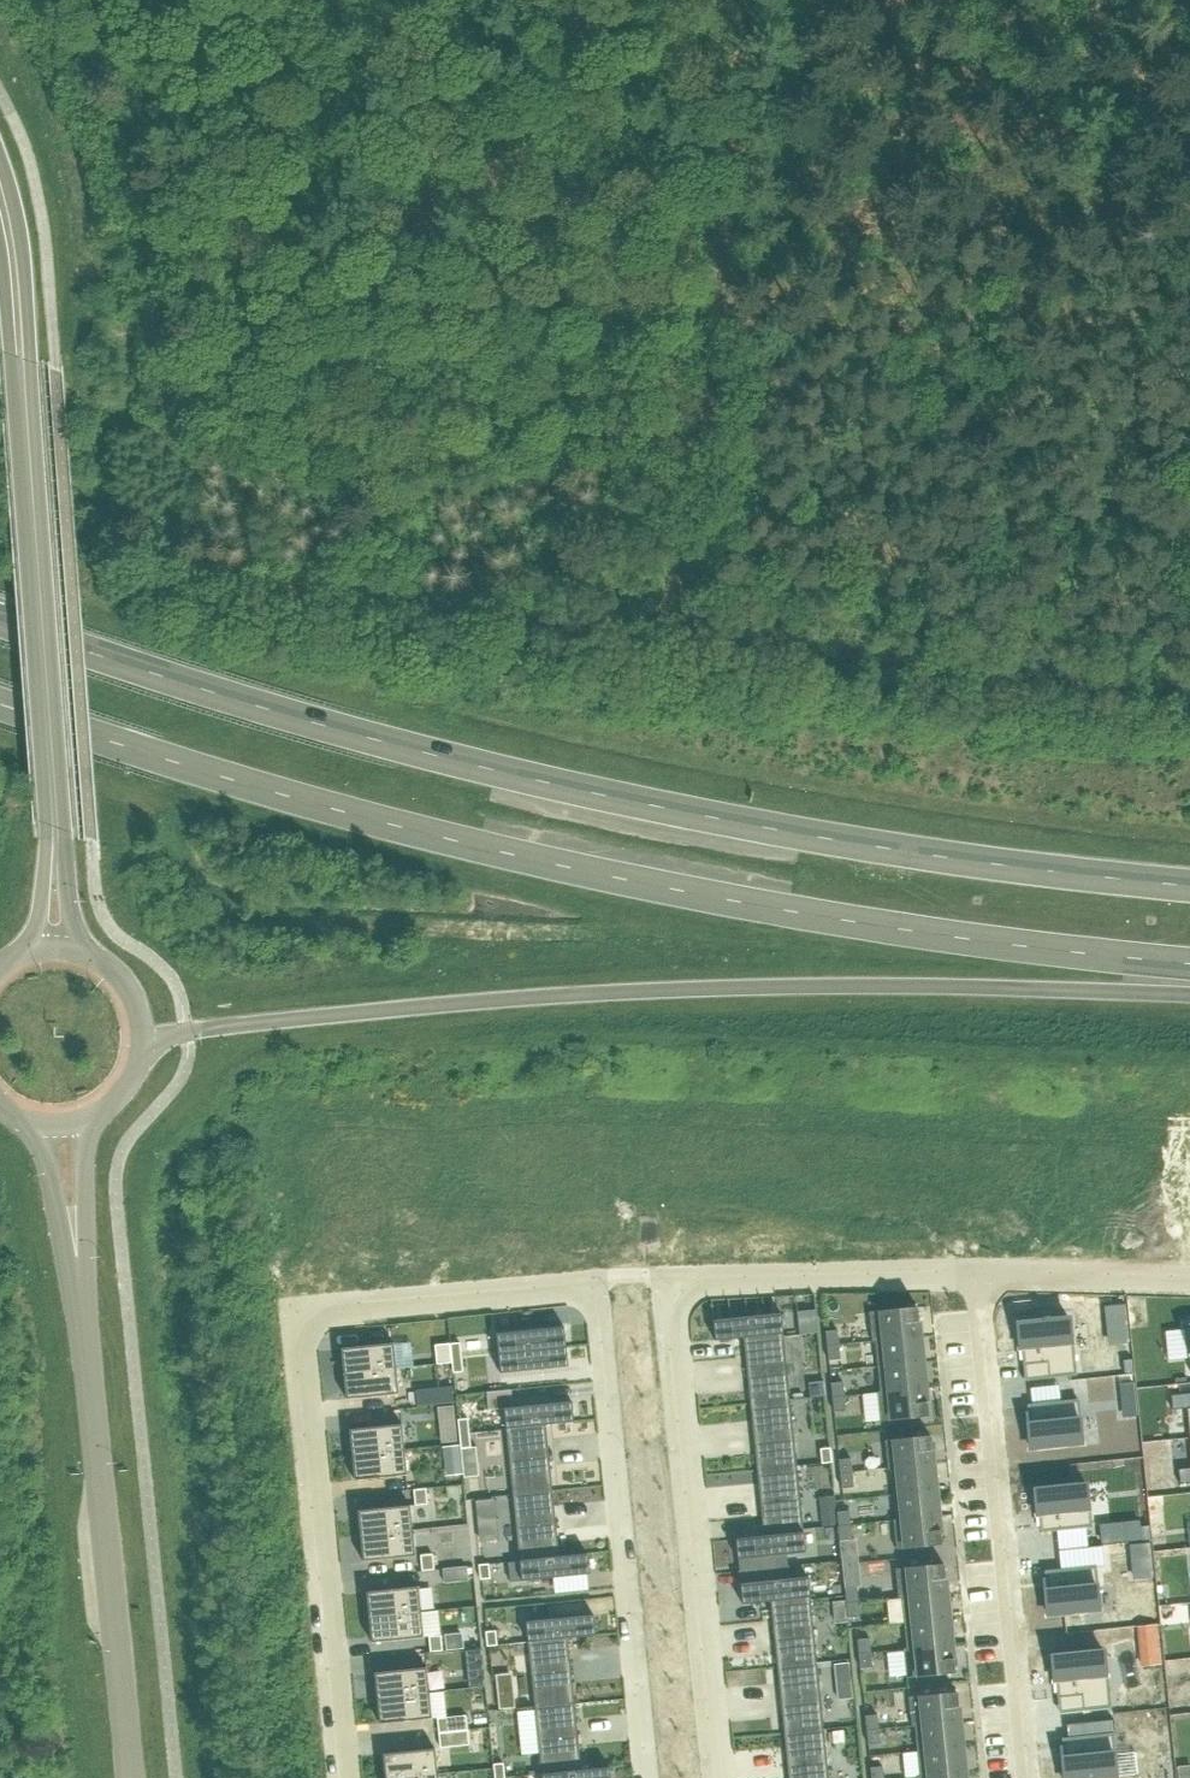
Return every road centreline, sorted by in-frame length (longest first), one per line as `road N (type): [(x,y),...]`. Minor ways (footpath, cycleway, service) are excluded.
road 1 (residential): [(646,1777),(596,1285),(334,1308),(310,1317),(299,1341),(343,1777)]
road 2 (primary): [(1189,888),(695,816),(237,701),(0,620)]
road 3 (primary): [(0,704),(195,768),(638,881),(859,922),(1189,963)]
road 4 (track): [(1189,692),(756,649),(245,581),(185,562),(143,528)]
road 5 (primary): [(142,1043),(268,1021),(513,999),(765,987),(1189,988)]
road 6 (residential): [(977,1277),(670,1281),(721,1777)]
road 7 (track): [(748,0),(677,638)]
road 8 (residential): [(977,1277),(1028,1777)]
road 9 (tertiary): [(131,1777),(83,1295)]
road 10 (primary): [(55,850),(23,381)]
road 11 (primary): [(23,381),(31,362),(20,230),(0,158)]
road 12 (residential): [(1189,1282),(977,1277)]
road 13 (tertiary): [(35,1125),(83,1295)]
road 14 (tertiary): [(83,1295),(84,1122)]
road 15 (primary): [(0,256),(10,355),(23,381)]

